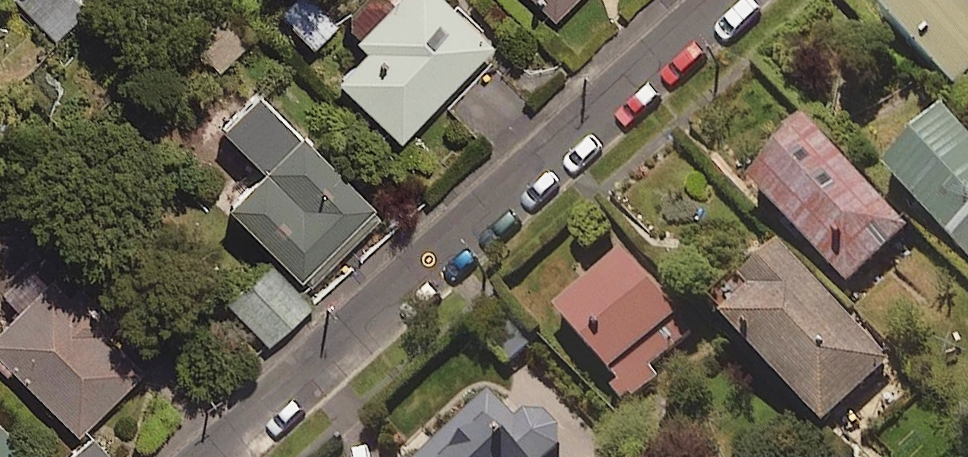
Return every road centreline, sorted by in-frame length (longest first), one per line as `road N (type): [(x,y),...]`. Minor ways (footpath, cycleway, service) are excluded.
road 1 (residential): [(209,456),(721,0)]

